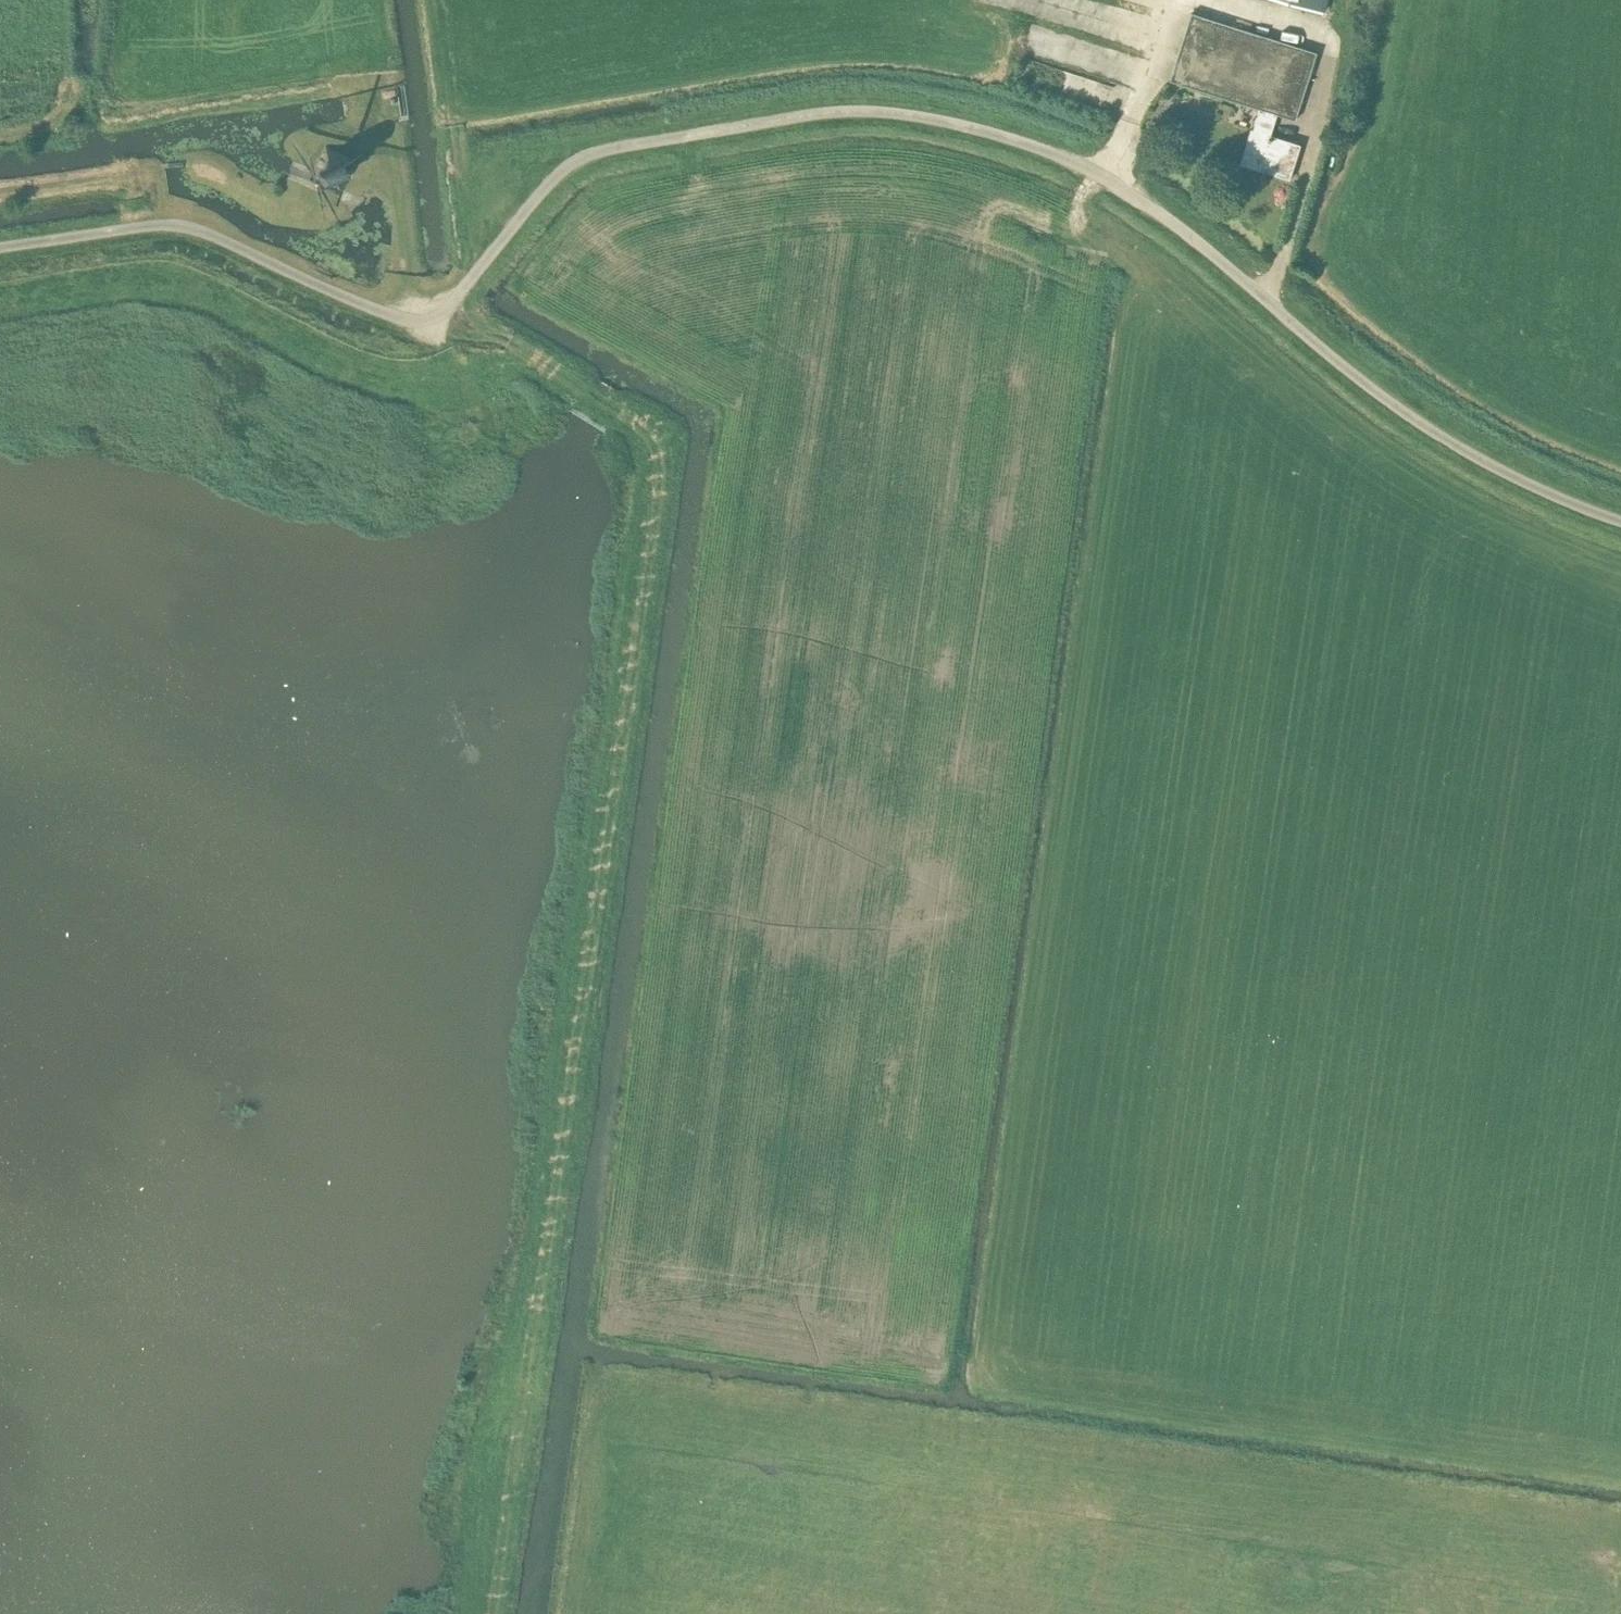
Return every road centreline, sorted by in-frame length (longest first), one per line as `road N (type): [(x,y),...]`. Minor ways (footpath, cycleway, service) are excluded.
road 1 (unclassified): [(1620,521),(1506,473),(1429,430),(1219,259),(1101,177),(1031,146),(914,116),(838,111),(579,158),(451,303),(424,322),(396,319),(182,225),(0,248)]

